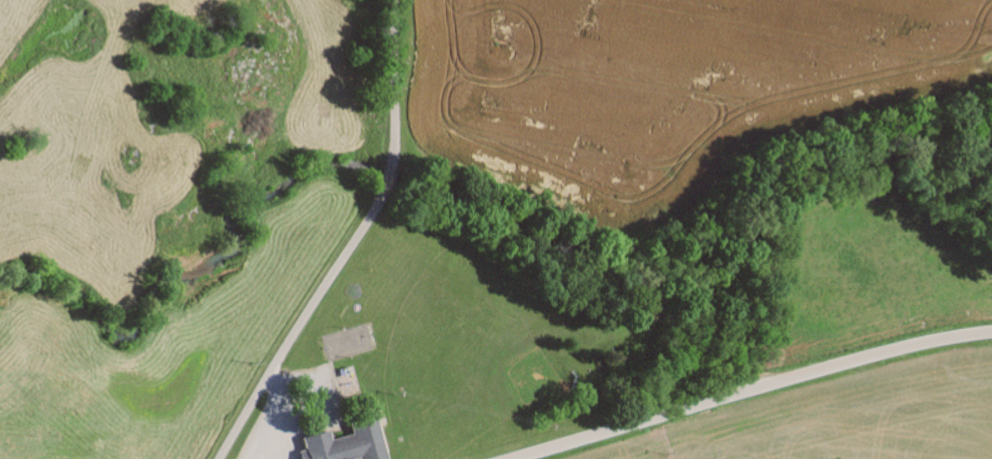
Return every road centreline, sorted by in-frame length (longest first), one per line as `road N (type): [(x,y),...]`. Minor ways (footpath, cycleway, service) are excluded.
road 1 (residential): [(221,458),(390,182),(400,0)]
road 2 (tertiary): [(991,336),(879,358),(525,458)]

